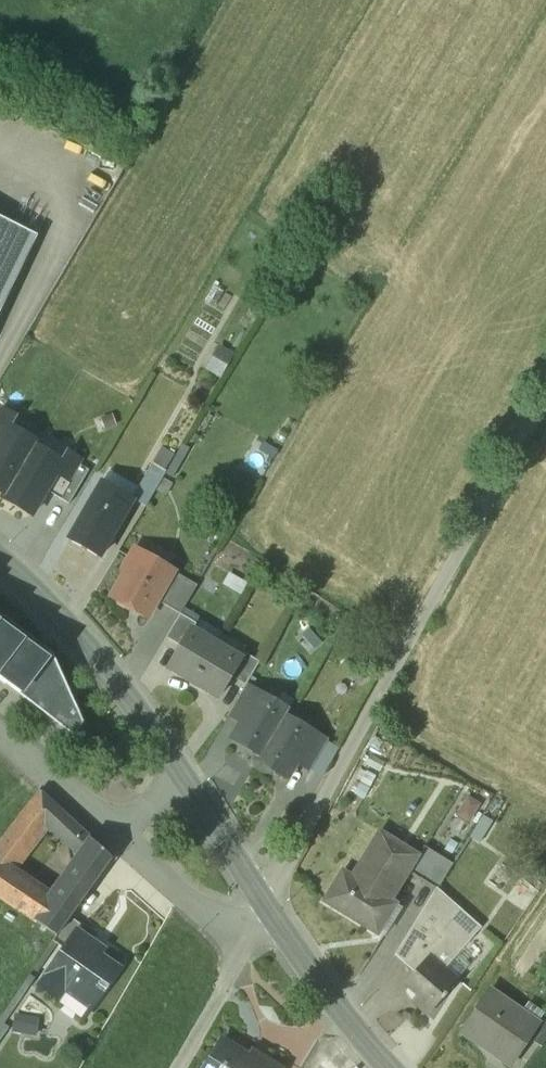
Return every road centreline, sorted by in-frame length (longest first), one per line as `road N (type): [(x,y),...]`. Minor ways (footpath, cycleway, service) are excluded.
road 1 (track): [(545,393),(264,901)]
road 2 (unclassified): [(187,785),(108,673),(0,559)]
road 3 (residential): [(291,941),(237,937),(176,898),(112,834)]
road 4 (unclassified): [(291,941),(187,785)]
road 5 (unclassified): [(384,1067),(291,941)]
road 6 (residential): [(112,834),(0,742)]
road 7 (track): [(178,1067),(249,944)]

